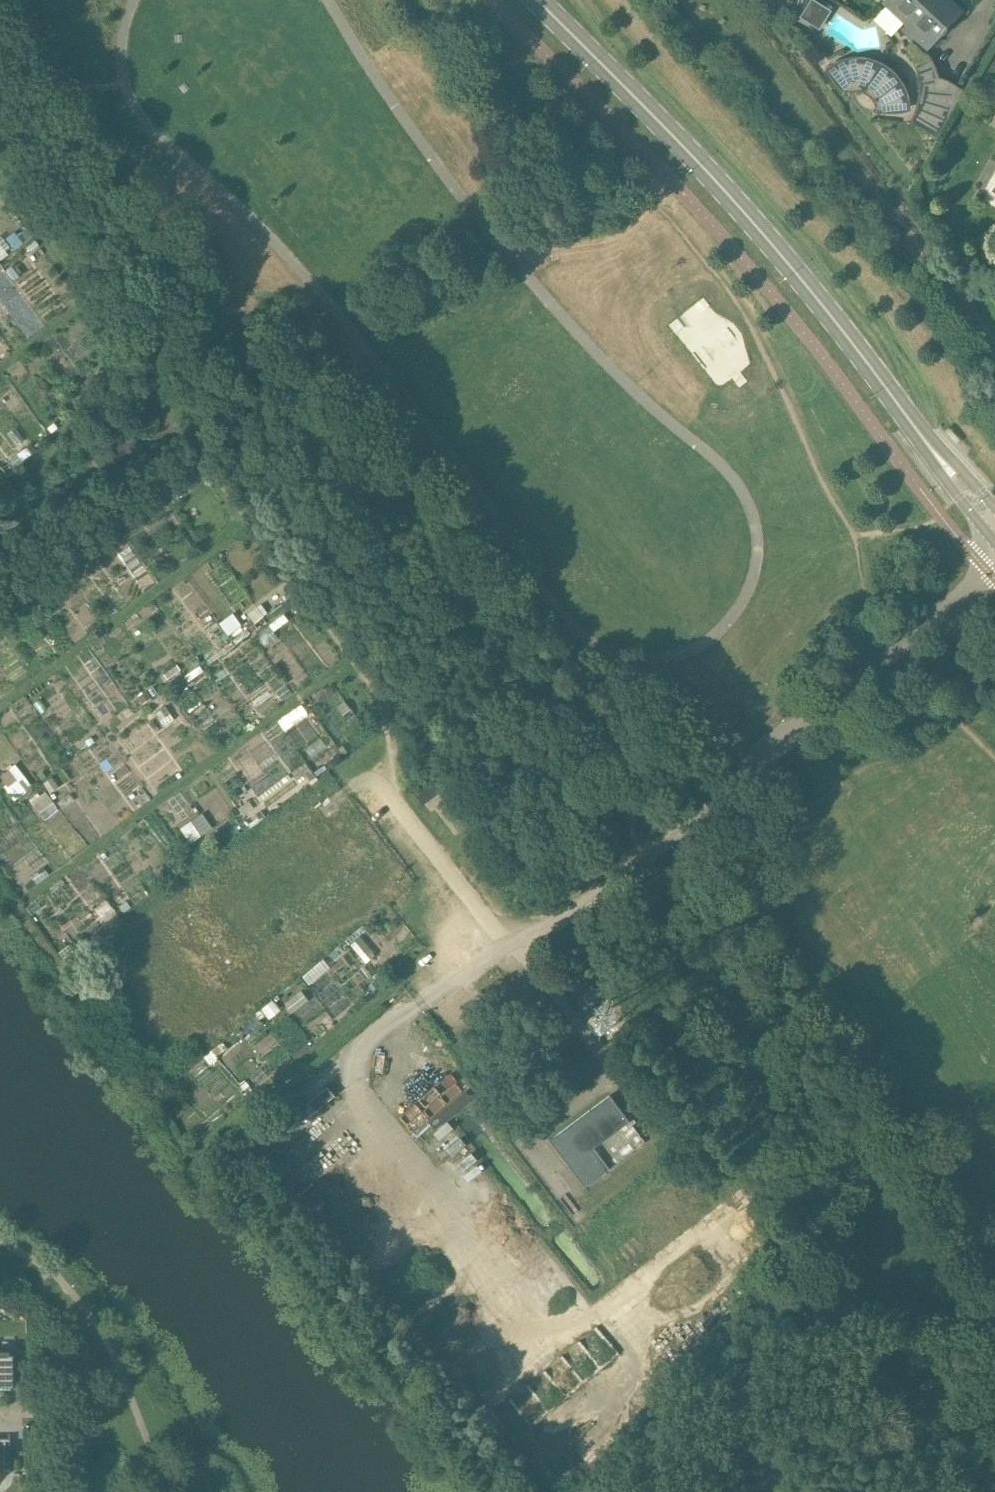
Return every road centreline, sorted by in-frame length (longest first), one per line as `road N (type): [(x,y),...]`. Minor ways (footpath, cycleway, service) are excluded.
road 1 (residential): [(994,565),(646,858),(419,1003)]
road 2 (tertiary): [(538,0),(777,250),(924,438)]
road 3 (tertiary): [(924,438),(994,542)]

